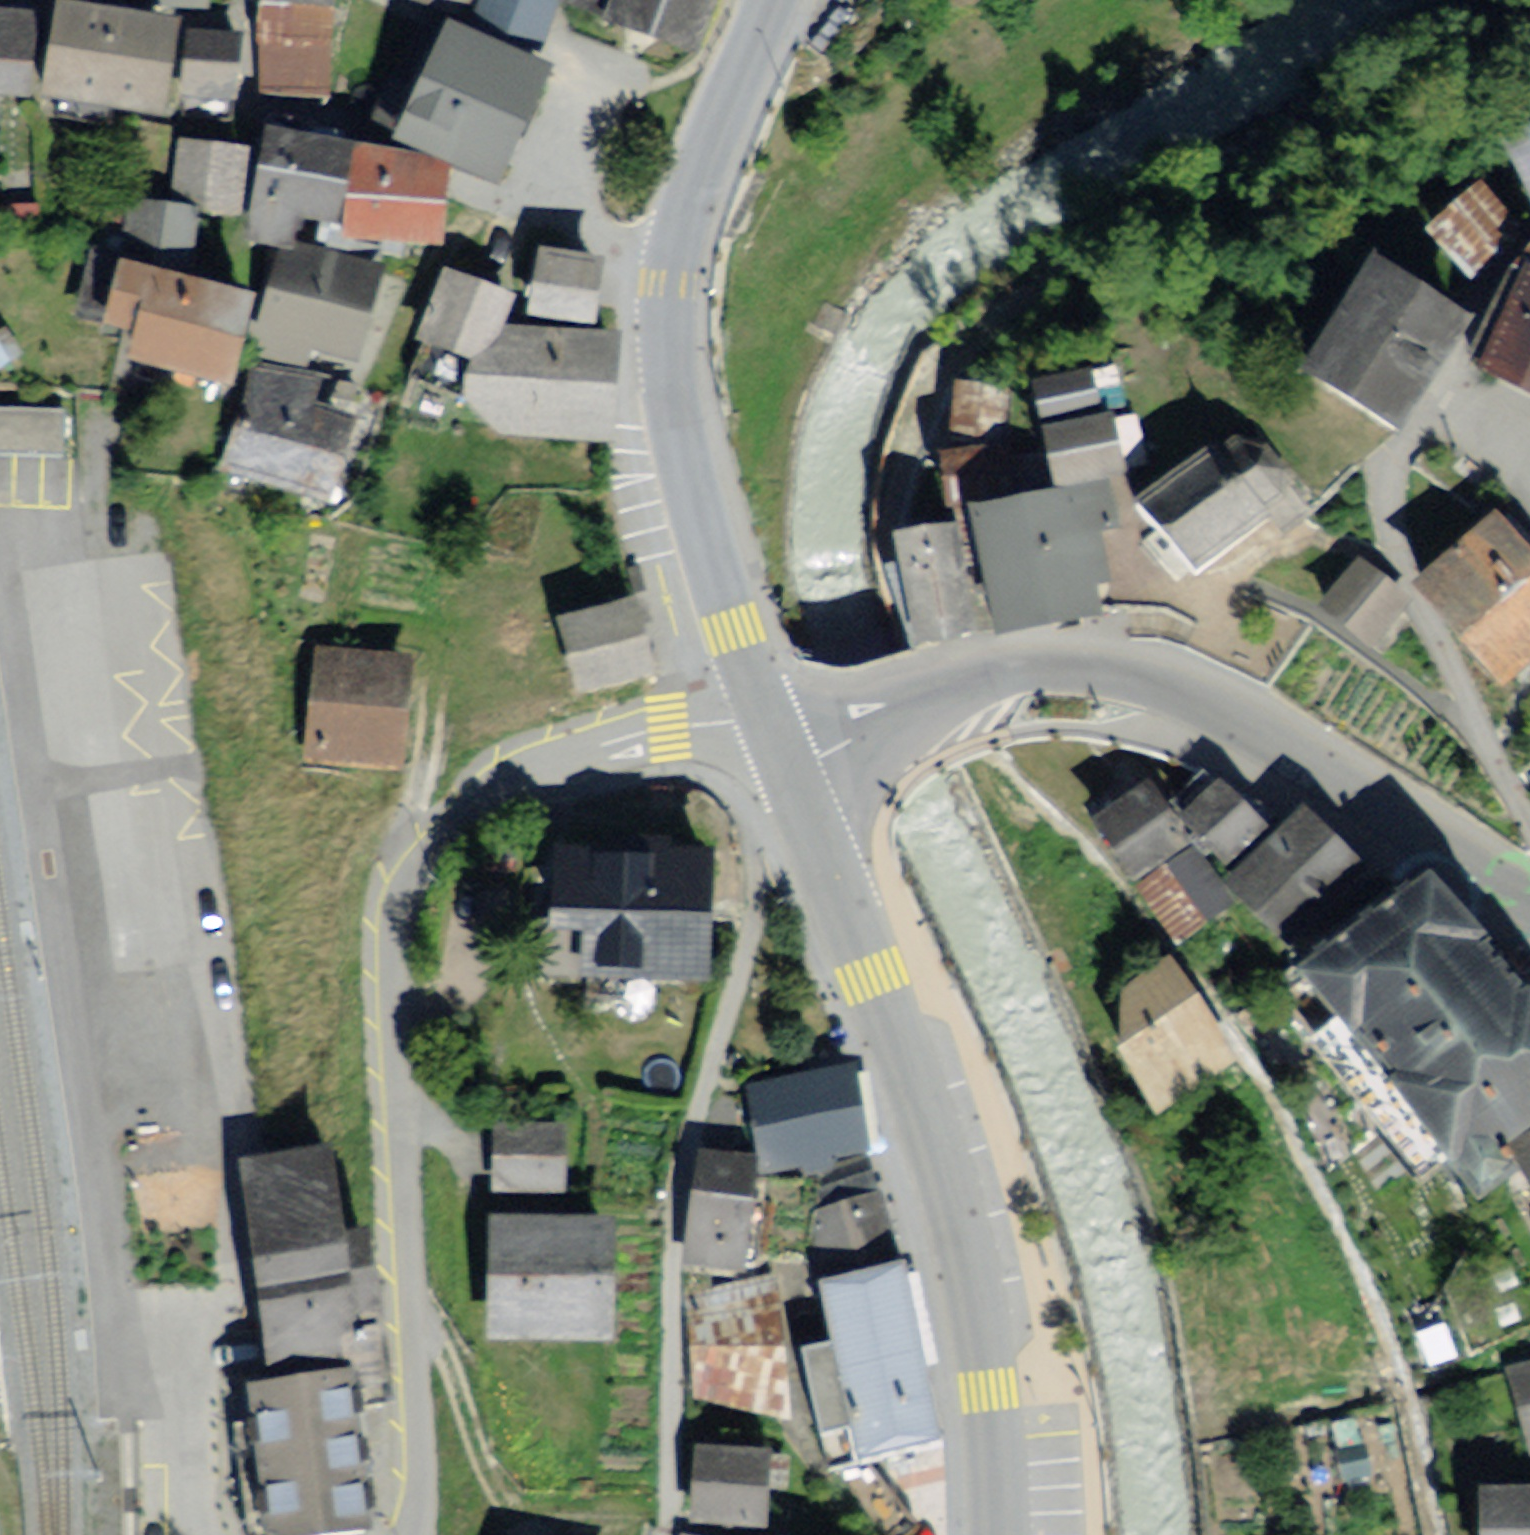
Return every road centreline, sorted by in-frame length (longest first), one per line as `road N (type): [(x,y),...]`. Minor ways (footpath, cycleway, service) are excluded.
road 1 (residential): [(417,1534),(417,1316),(396,993),(417,857),(469,804),(538,760),(661,731),(779,719)]
road 2 (residential): [(102,668),(134,831),(199,940),(218,1044),(218,1283),(207,1428),(213,1534)]
road 3 (tertiary): [(799,769),(970,696),(1156,693),(1255,724),(1529,903)]
road 4 (tertiary): [(799,769),(880,977),(957,1228),(993,1391),(1001,1534)]
road 5 (tertiary): [(779,719),(685,437),(670,286),(694,183),(769,0)]
road 6 (residential): [(1529,903),(1504,798),(1474,723),(1423,646),(1397,576),(1380,492),(1384,461),(1448,388)]

